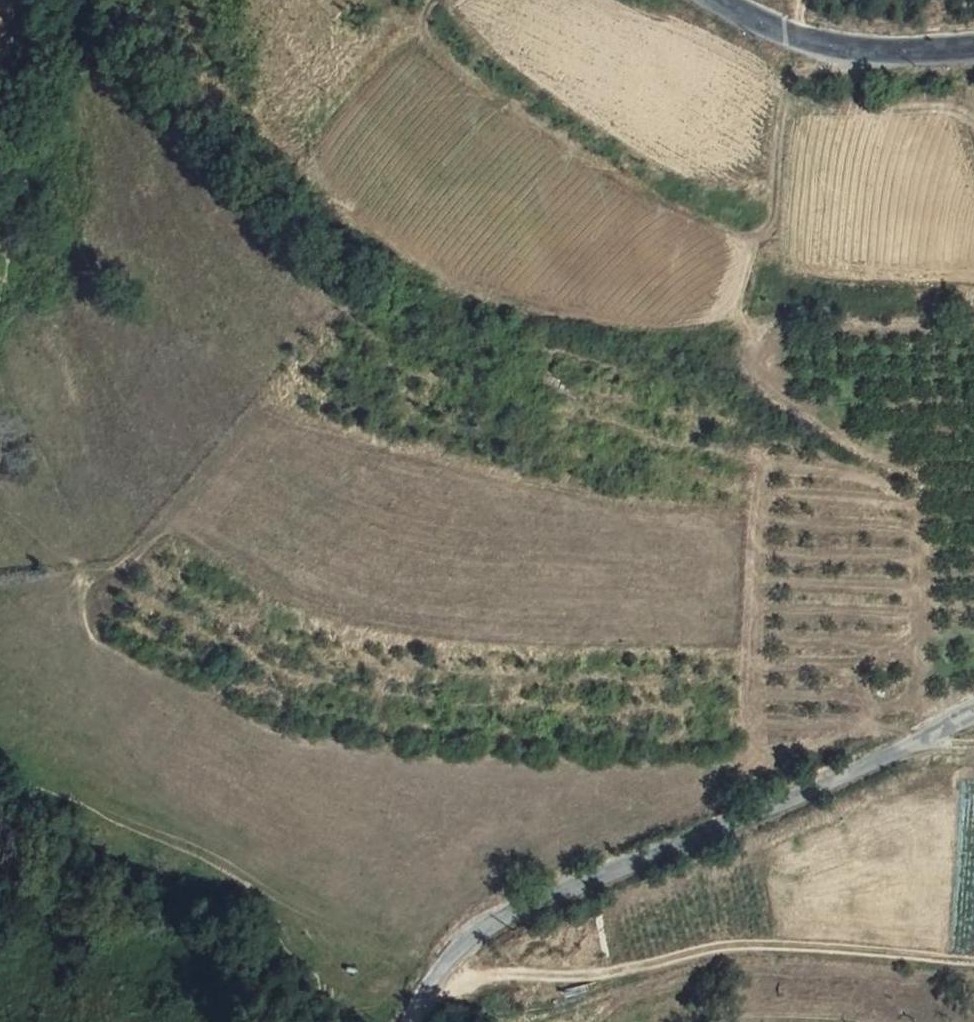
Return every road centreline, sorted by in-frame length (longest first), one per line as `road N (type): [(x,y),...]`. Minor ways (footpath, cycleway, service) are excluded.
road 1 (unclassified): [(412,1021),(454,954),(502,920),(973,713)]
road 2 (secondary): [(973,46),(886,50),(792,34),(713,0)]

